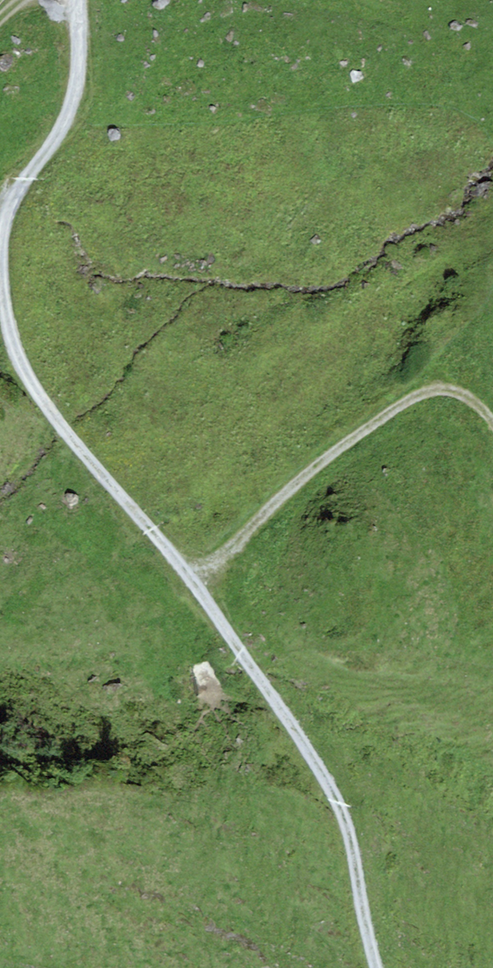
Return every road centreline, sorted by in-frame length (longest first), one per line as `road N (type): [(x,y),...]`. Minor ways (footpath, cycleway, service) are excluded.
road 1 (track): [(77,0),(76,116),(5,215),(10,323),(44,408),(192,580),(355,816),(387,967)]
road 2 (track): [(192,580),(319,459),(412,397),(436,388),(468,397),(492,421)]

